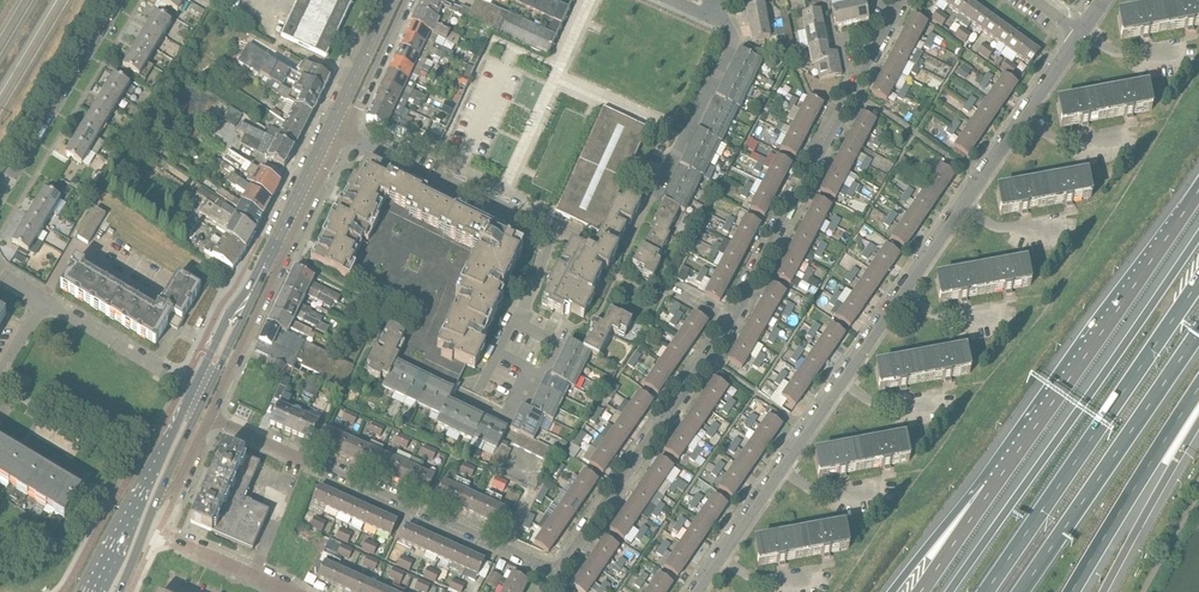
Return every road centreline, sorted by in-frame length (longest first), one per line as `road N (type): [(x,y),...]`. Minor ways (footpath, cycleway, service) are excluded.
road 1 (residential): [(1079,36),(695,591)]
road 2 (residential): [(556,577),(727,321),(899,0)]
road 3 (trunk): [(1198,235),(951,591)]
road 4 (residential): [(477,396),(546,258),(548,235),(344,135)]
road 5 (residential): [(556,577),(208,418)]
road 6 (motorway): [(1198,281),(986,591)]
road 7 (trunk): [(1198,190),(994,484)]
road 8 (residential): [(208,418),(344,135)]
road 9 (motorway): [(1022,591),(1198,333)]
road 10 (residential): [(620,262),(729,50),(731,29),(705,14)]
road 11 (trunk): [(1072,591),(1198,387)]
road 12 (residential): [(0,200),(121,0)]
road 13 (tertiary): [(195,386),(89,591)]
road 14 (tertiary): [(242,306),(330,128)]
road 15 (trunk): [(1105,591),(1198,423)]
road 16 (residential): [(195,386),(44,305)]
road 17 (residential): [(344,135),(409,0)]
road 18 (trunk): [(994,484),(963,505),(893,591)]
road 19 (tertiary): [(330,128),(391,0)]
road 20 (trunk): [(994,484),(916,591)]
road 21 (residential): [(291,591),(181,543)]

